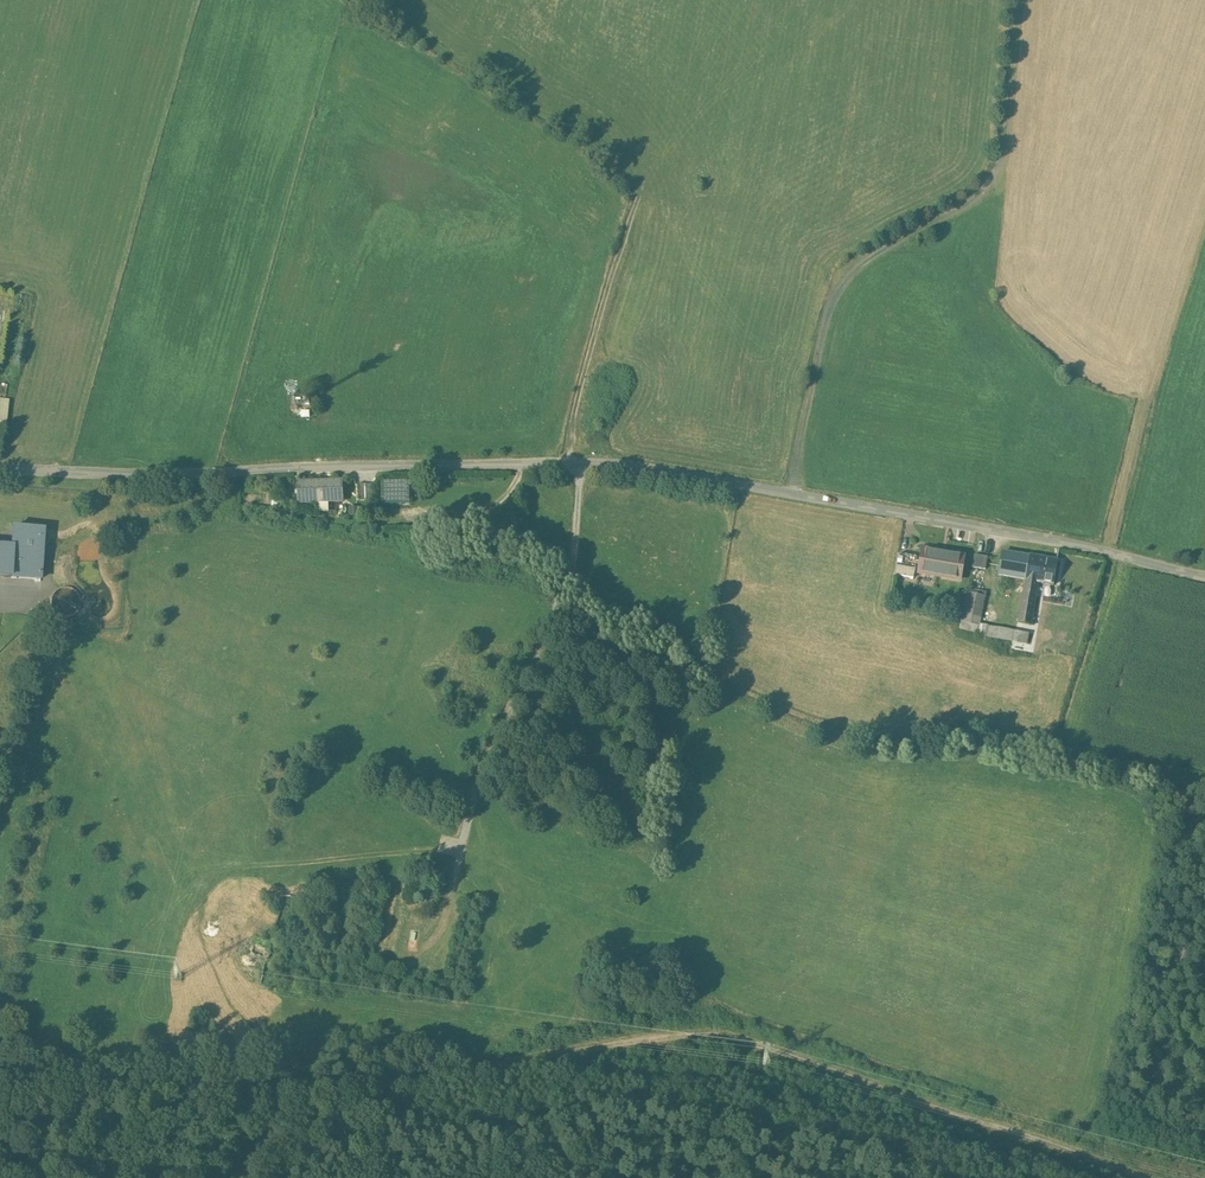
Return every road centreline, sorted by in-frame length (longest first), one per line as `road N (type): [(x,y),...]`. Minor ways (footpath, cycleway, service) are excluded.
road 1 (unclassified): [(1204,576),(1066,542),(626,467),(159,475),(0,466)]
road 2 (track): [(0,1144),(684,1037),(728,1039),(1143,1177)]
road 3 (track): [(793,493),(829,308),(856,267),(978,202),(991,182),(1004,154),(1020,0)]
road 4 (track): [(462,857),(495,737),(546,643),(567,580),(568,530),(528,466)]

